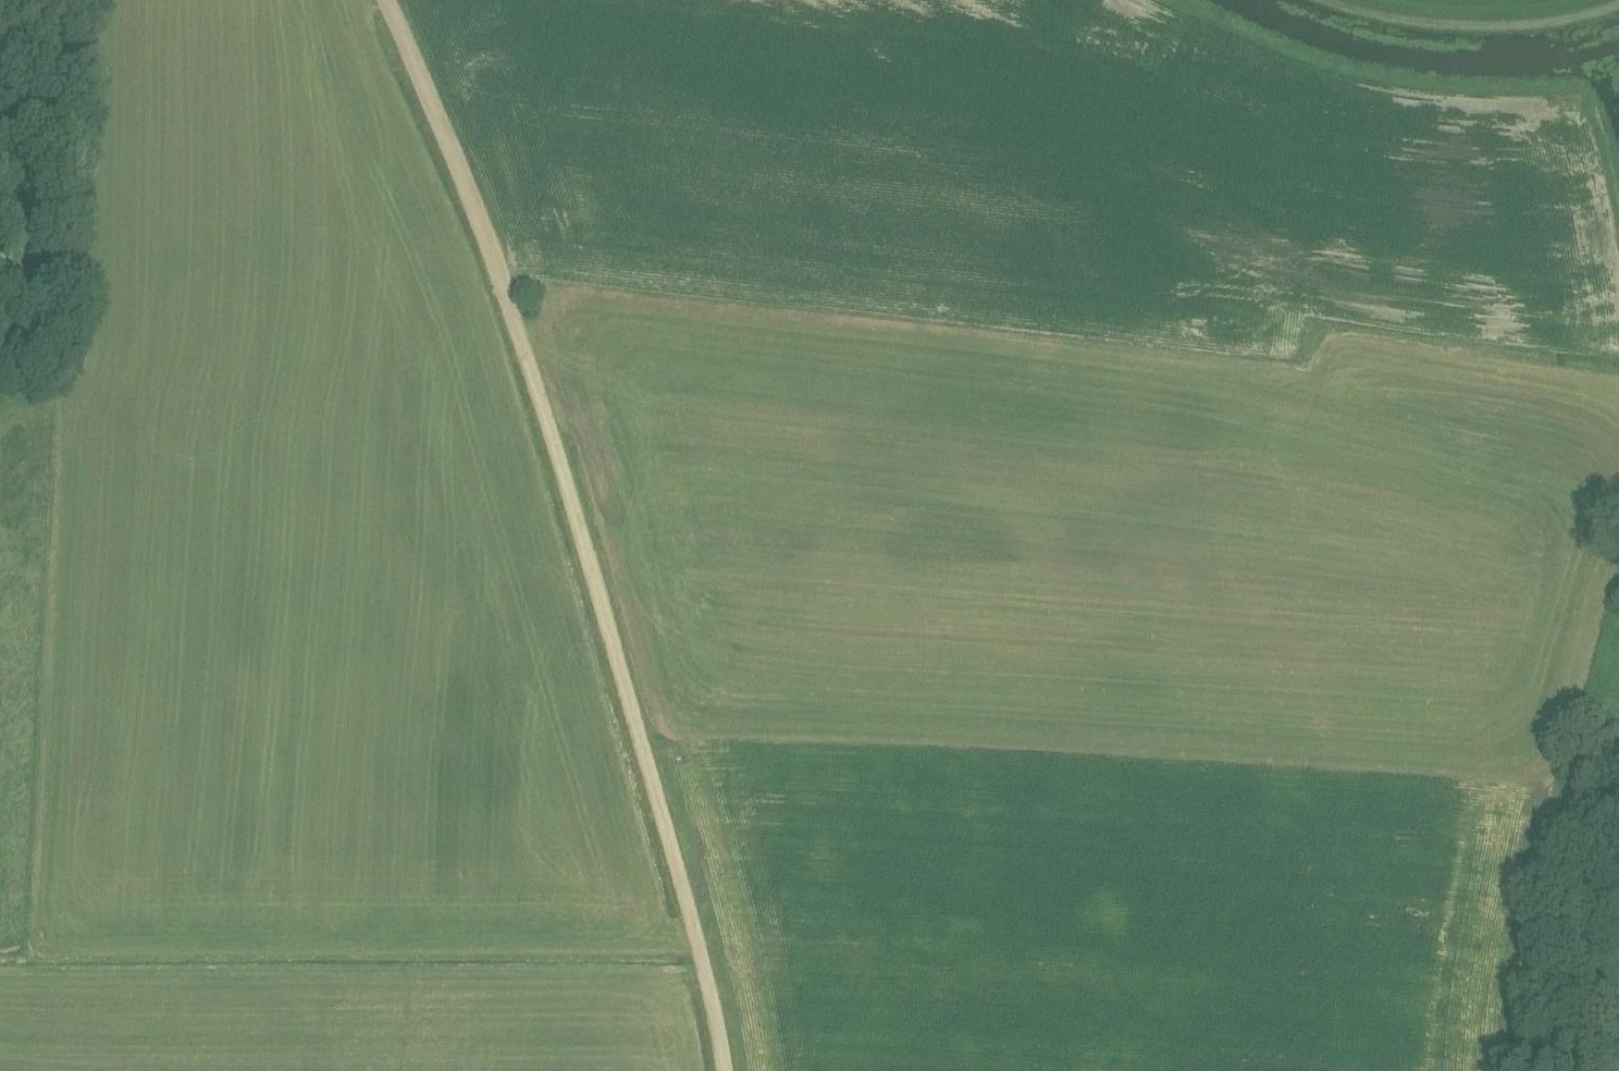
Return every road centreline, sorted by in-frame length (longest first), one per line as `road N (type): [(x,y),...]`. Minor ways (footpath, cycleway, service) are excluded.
road 1 (track): [(730,1070),(707,960),(544,368),(507,263),(383,0)]

